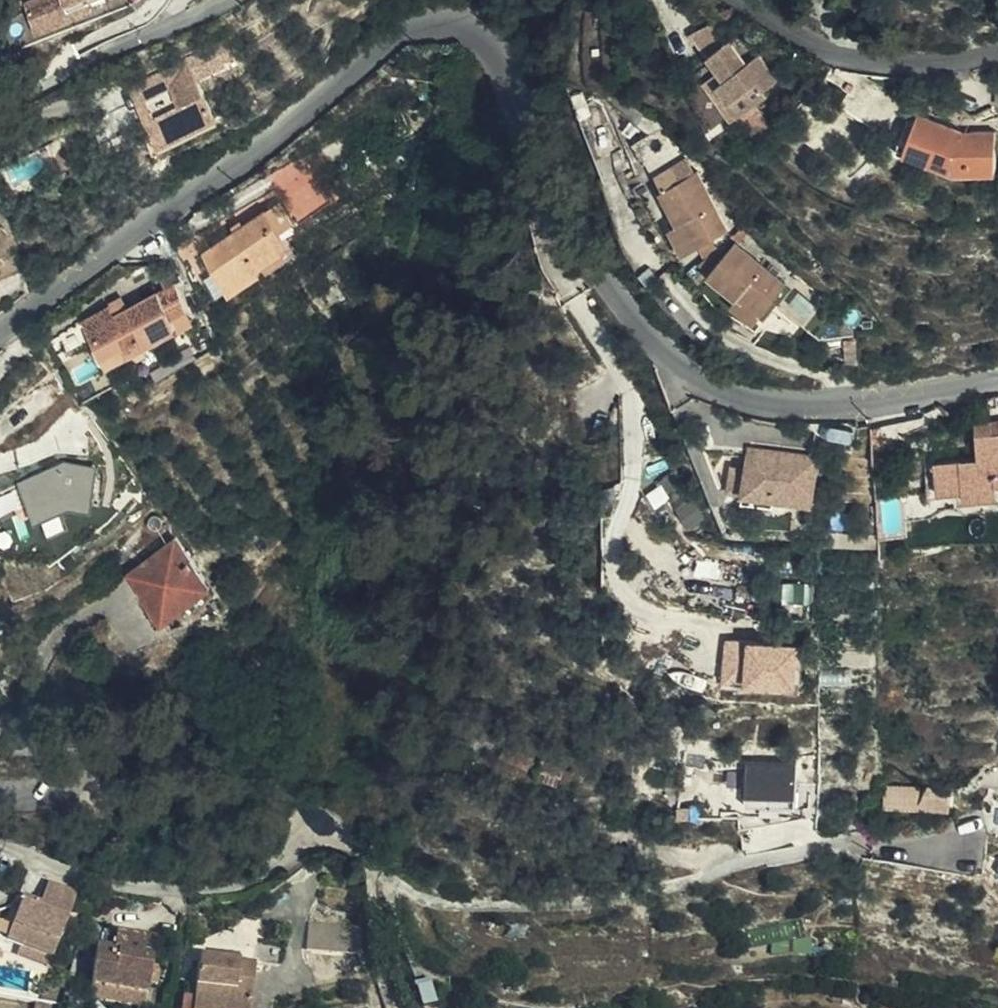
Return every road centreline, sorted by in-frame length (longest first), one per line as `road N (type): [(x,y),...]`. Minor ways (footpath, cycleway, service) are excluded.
road 1 (residential): [(0,333),(406,35),(442,27),(491,45),(567,209),(625,302),(697,373),(752,396),(797,401),(877,399),(997,380)]
road 2 (residential): [(997,54),(931,66),(864,60),(738,0)]
road 3 (residential): [(216,0),(0,109)]
road 4 (residential): [(0,791),(41,790),(63,767),(48,750),(0,741)]

